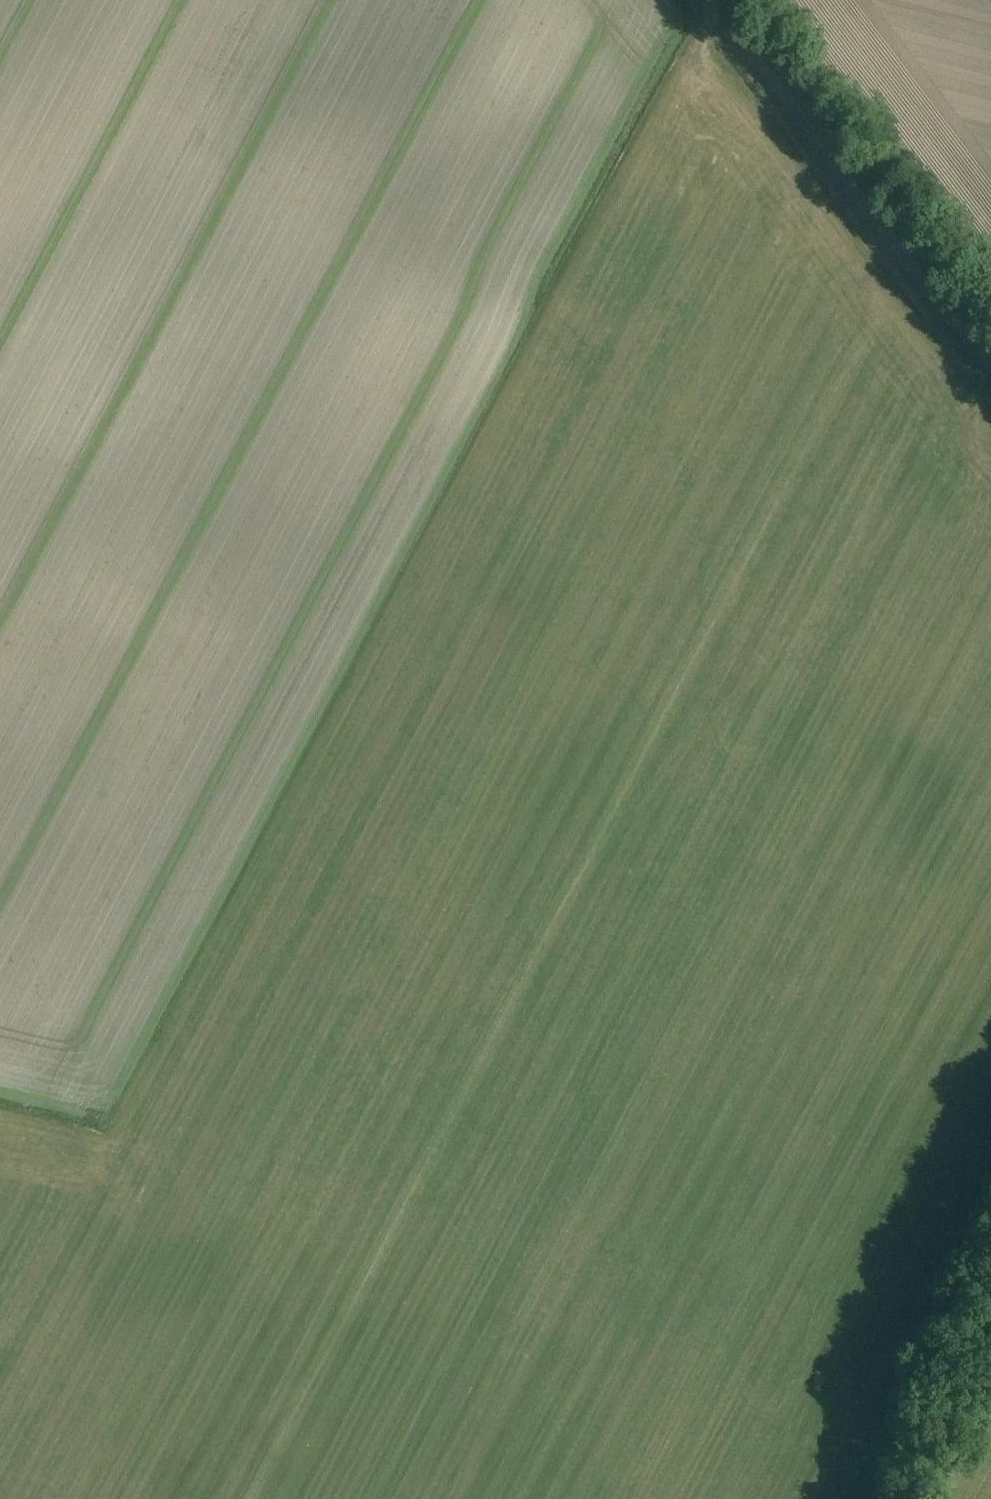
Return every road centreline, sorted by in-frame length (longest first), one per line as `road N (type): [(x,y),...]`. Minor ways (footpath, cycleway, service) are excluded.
road 1 (track): [(990,376),(708,0)]

